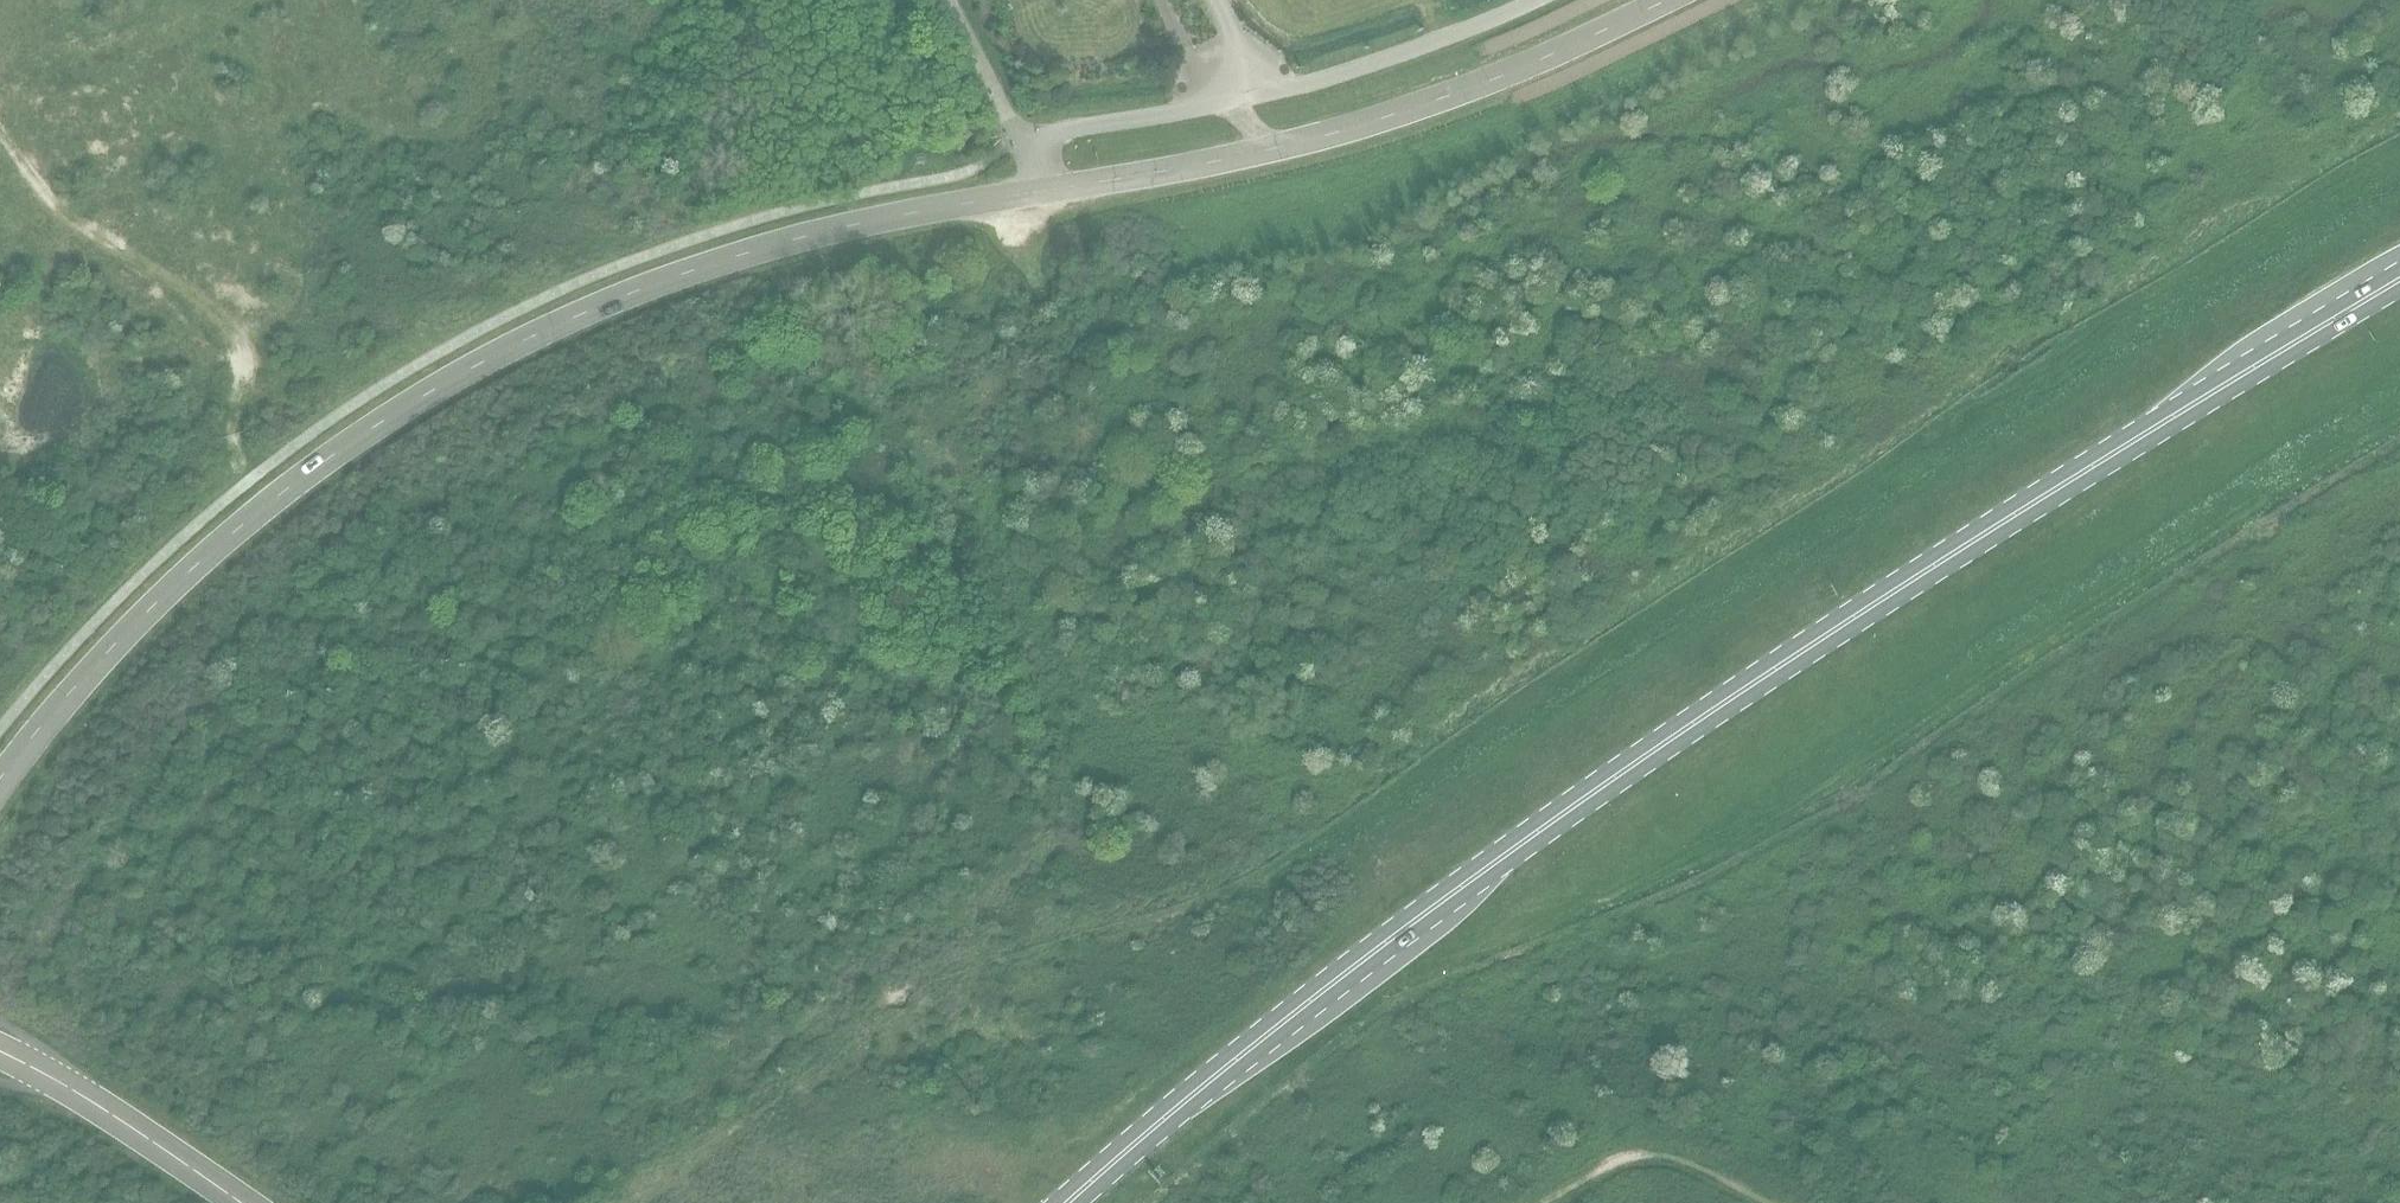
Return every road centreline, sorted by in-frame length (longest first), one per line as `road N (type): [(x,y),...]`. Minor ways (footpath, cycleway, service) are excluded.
road 1 (primary): [(1066,1202),(1401,930),(1660,745),(1898,587),(2399,277)]
road 2 (unclassified): [(0,779),(76,684),(194,565),(328,457),(430,390),(574,316),(736,255),(1032,192)]
road 3 (unclassified): [(1032,192),(1349,128),(1659,0)]
road 4 (unclassified): [(1032,192),(1025,140),(1406,56),(1538,0)]
road 5 (track): [(1061,700),(1016,653),(1001,617),(988,514),(948,425),(950,401),(1005,294),(1032,192)]
road 6 (track): [(267,505),(234,434),(241,364),(234,333),(198,297),(83,226),(47,193),(0,127)]
road 7 (track): [(957,448),(885,417),(866,373),(872,355),(1008,264)]
road 8 (unclassified): [(243,1202),(80,1089),(0,1050)]

